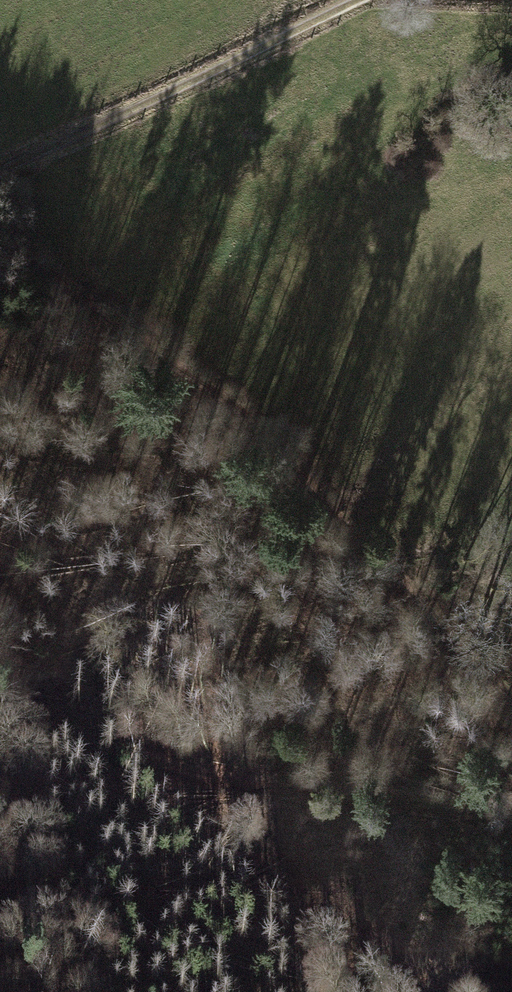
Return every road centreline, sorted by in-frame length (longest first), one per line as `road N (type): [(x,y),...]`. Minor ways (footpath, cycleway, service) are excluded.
road 1 (track): [(0,256),(244,422),(472,672),(511,699)]
road 2 (track): [(0,681),(213,790),(393,802),(511,799)]
road 3 (track): [(360,0),(68,144),(0,169)]

